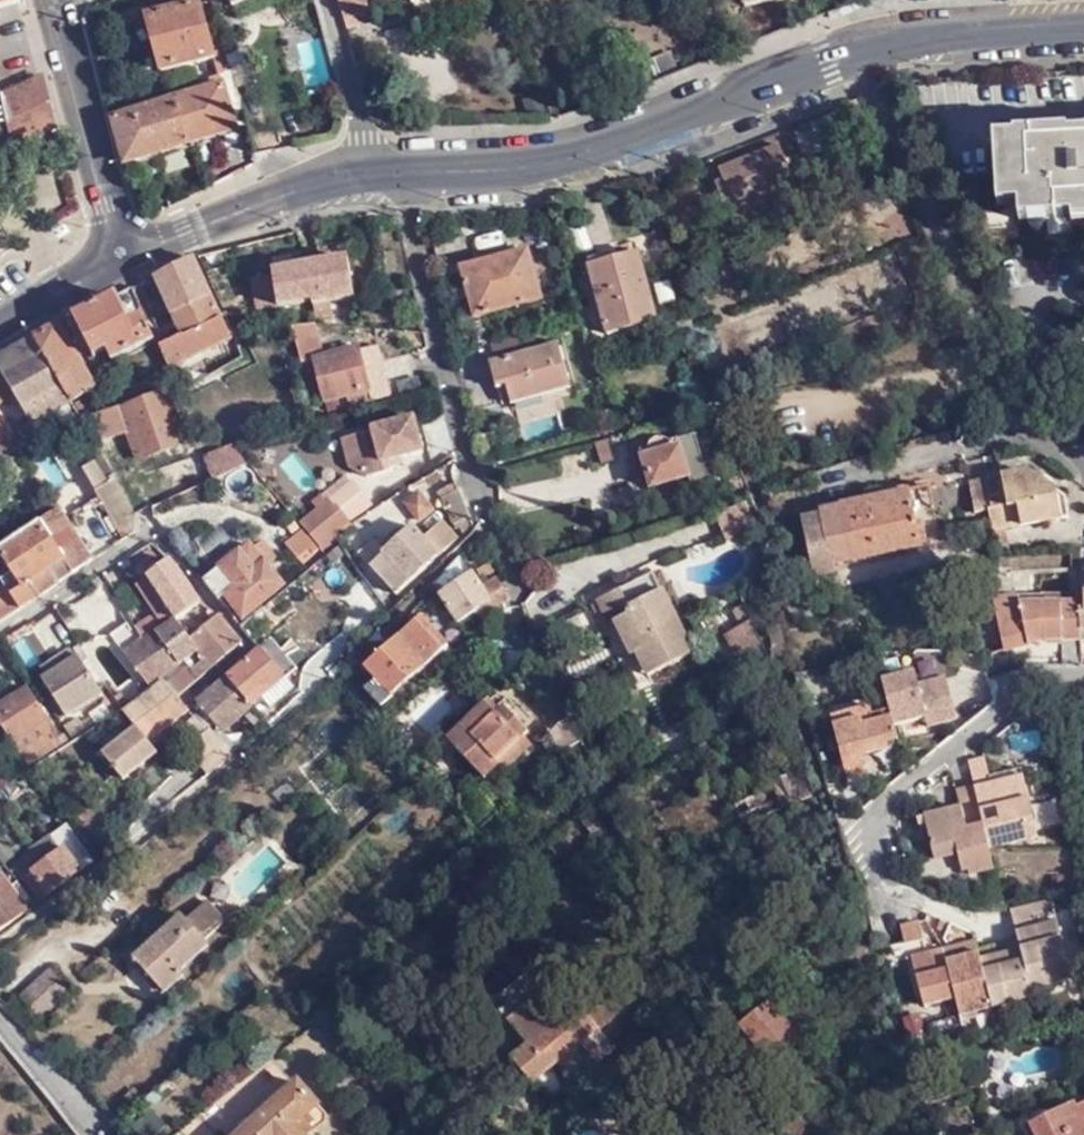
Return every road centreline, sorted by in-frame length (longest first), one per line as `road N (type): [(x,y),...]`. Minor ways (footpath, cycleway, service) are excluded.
road 1 (tertiary): [(404,169),(561,162),(870,51),(1083,30)]
road 2 (residential): [(404,169),(470,477),(515,577)]
road 3 (tertiary): [(121,250),(369,172)]
road 4 (tertiary): [(54,5),(121,250)]
road 5 (residential): [(369,172),(327,0)]
road 6 (residential): [(0,1023),(90,1134)]
road 7 (tertiary): [(0,323),(121,250)]

